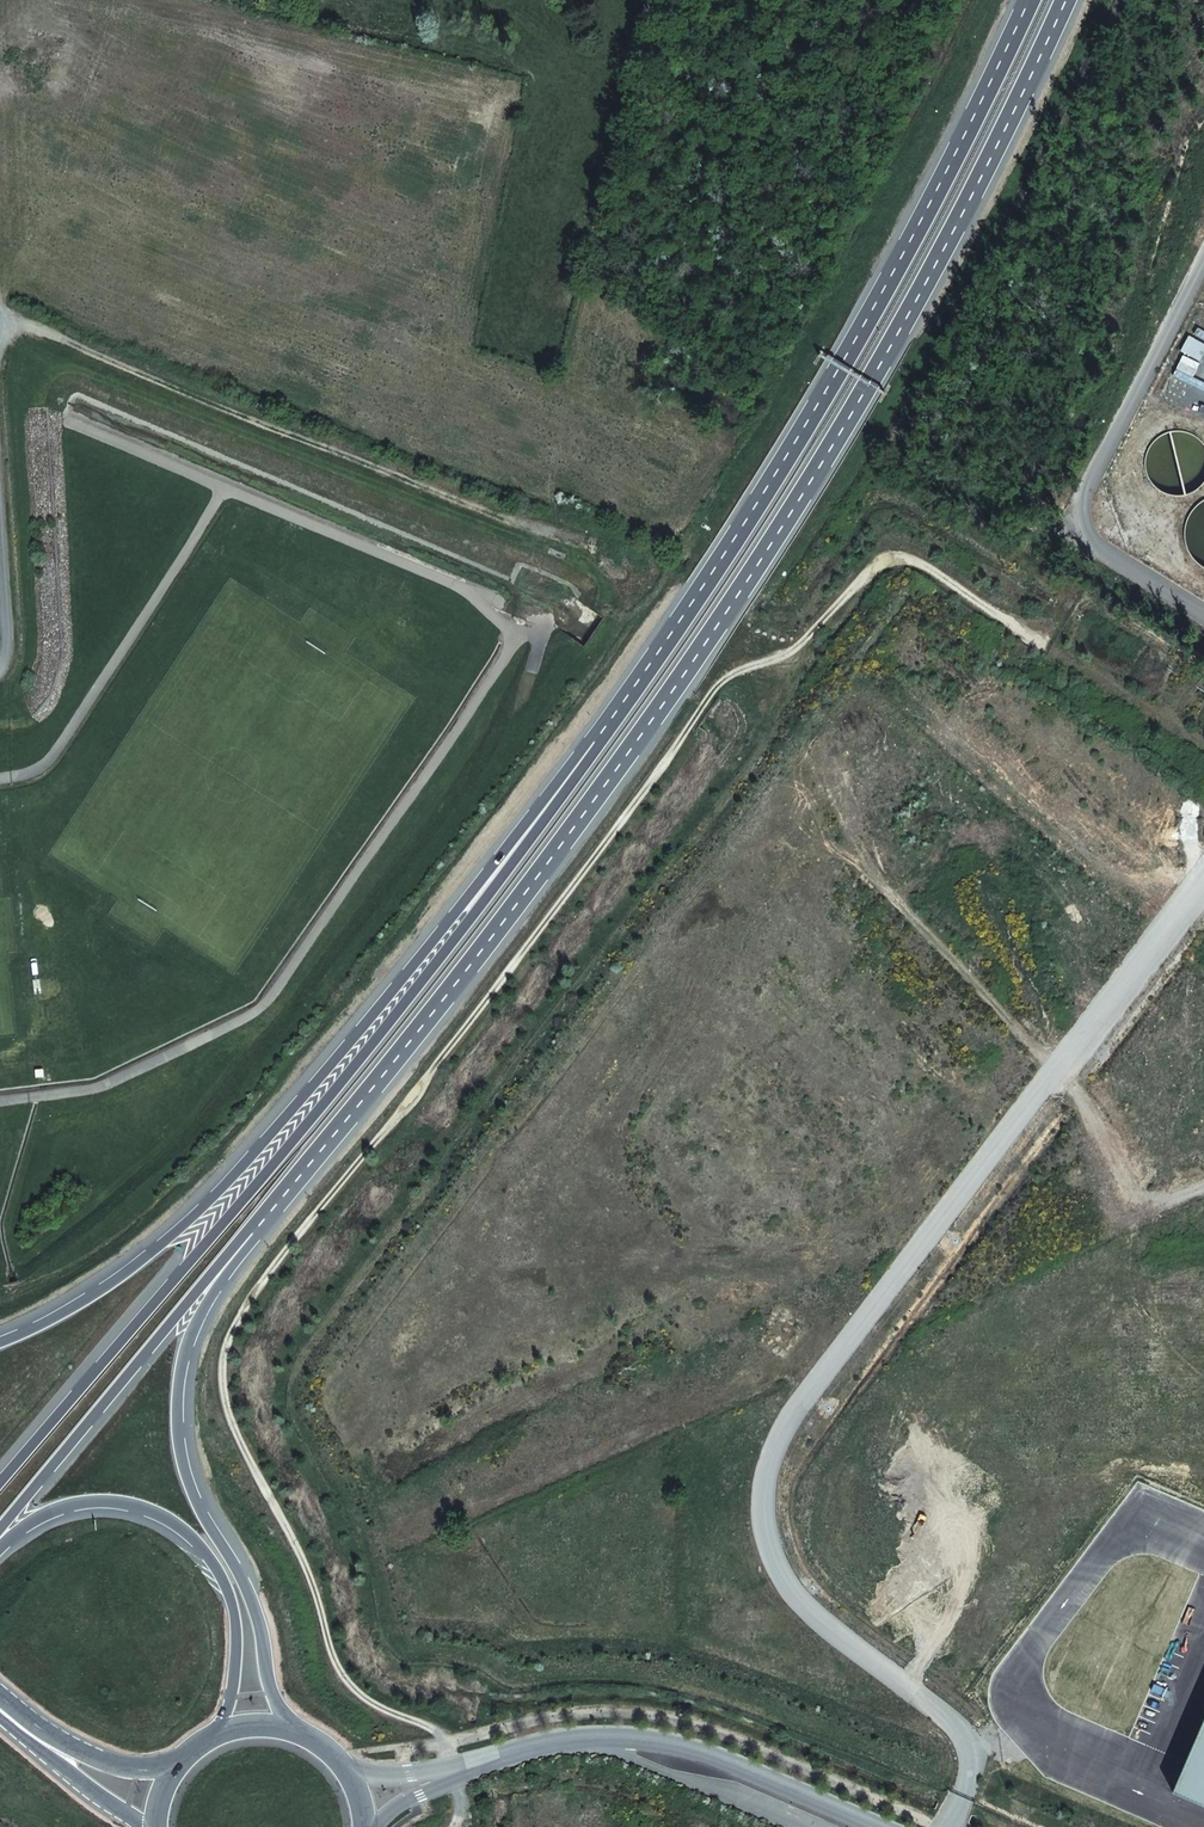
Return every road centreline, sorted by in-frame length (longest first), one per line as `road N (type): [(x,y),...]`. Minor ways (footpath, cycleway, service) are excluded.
road 1 (track): [(455,1826),(463,1805),(450,1739),(393,1710),(342,1672),(317,1567),(231,1409),(236,1337),(283,1256),(730,674),(798,647),(876,565),(894,560),(916,562),(1047,638)]
road 2 (secondary): [(334,1130),(665,692),(789,503),(922,277),(1058,0)]
road 3 (unclassified): [(954,1826),(972,1750),(938,1706),(828,1629),(796,1594),(773,1561),(761,1509),(765,1478),(781,1433),(839,1350),(1203,886)]
road 4 (secondary): [(605,739),(324,1108),(0,1495)]
road 5 (secondary): [(605,739),(245,1168),(90,1298),(0,1343)]
road 6 (secondary): [(1032,0),(901,274),(770,494),(605,739)]
road 7 (secondary): [(302,1736),(275,1693),(256,1602),(236,1552),(189,1469),(183,1425),(206,1315),(274,1206),(334,1130)]
road 8 (track): [(0,321),(31,325),(590,550)]
road 9 (secondary): [(0,1536),(334,1130)]
road 10 (unclassified): [(454,1773),(576,1740),(651,1740),(714,1753),(882,1826)]
road 11 (secondary): [(0,1556),(74,1511),(102,1506),(174,1523),(223,1583),(235,1628),(235,1697),(202,1747)]
road 12 (unclassified): [(1203,607),(1103,554),(1081,522),(1089,482),(1203,261)]
road 13 (unclassified): [(0,517),(8,635),(0,667)]
road 14 (primary): [(180,1768),(143,1773),(52,1747)]
road 15 (primary): [(52,1747),(73,1777),(146,1826)]

